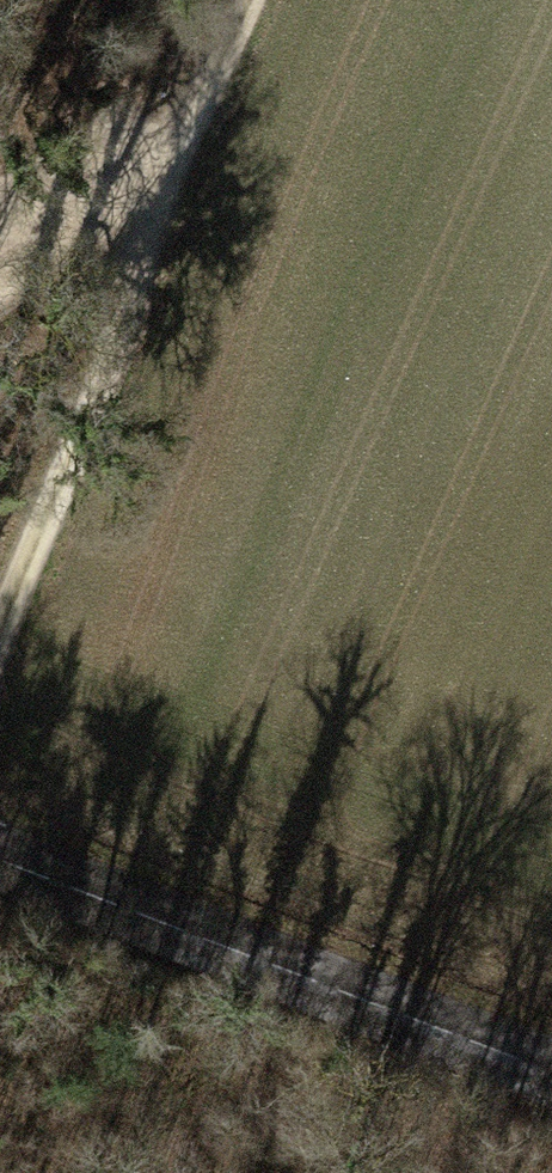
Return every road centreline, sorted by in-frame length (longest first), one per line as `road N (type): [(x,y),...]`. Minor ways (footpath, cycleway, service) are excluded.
road 1 (track): [(237,0),(151,214),(0,640)]
road 2 (tertiary): [(551,1070),(0,855)]
road 3 (track): [(0,1039),(200,1172)]
road 4 (track): [(151,214),(0,301)]

